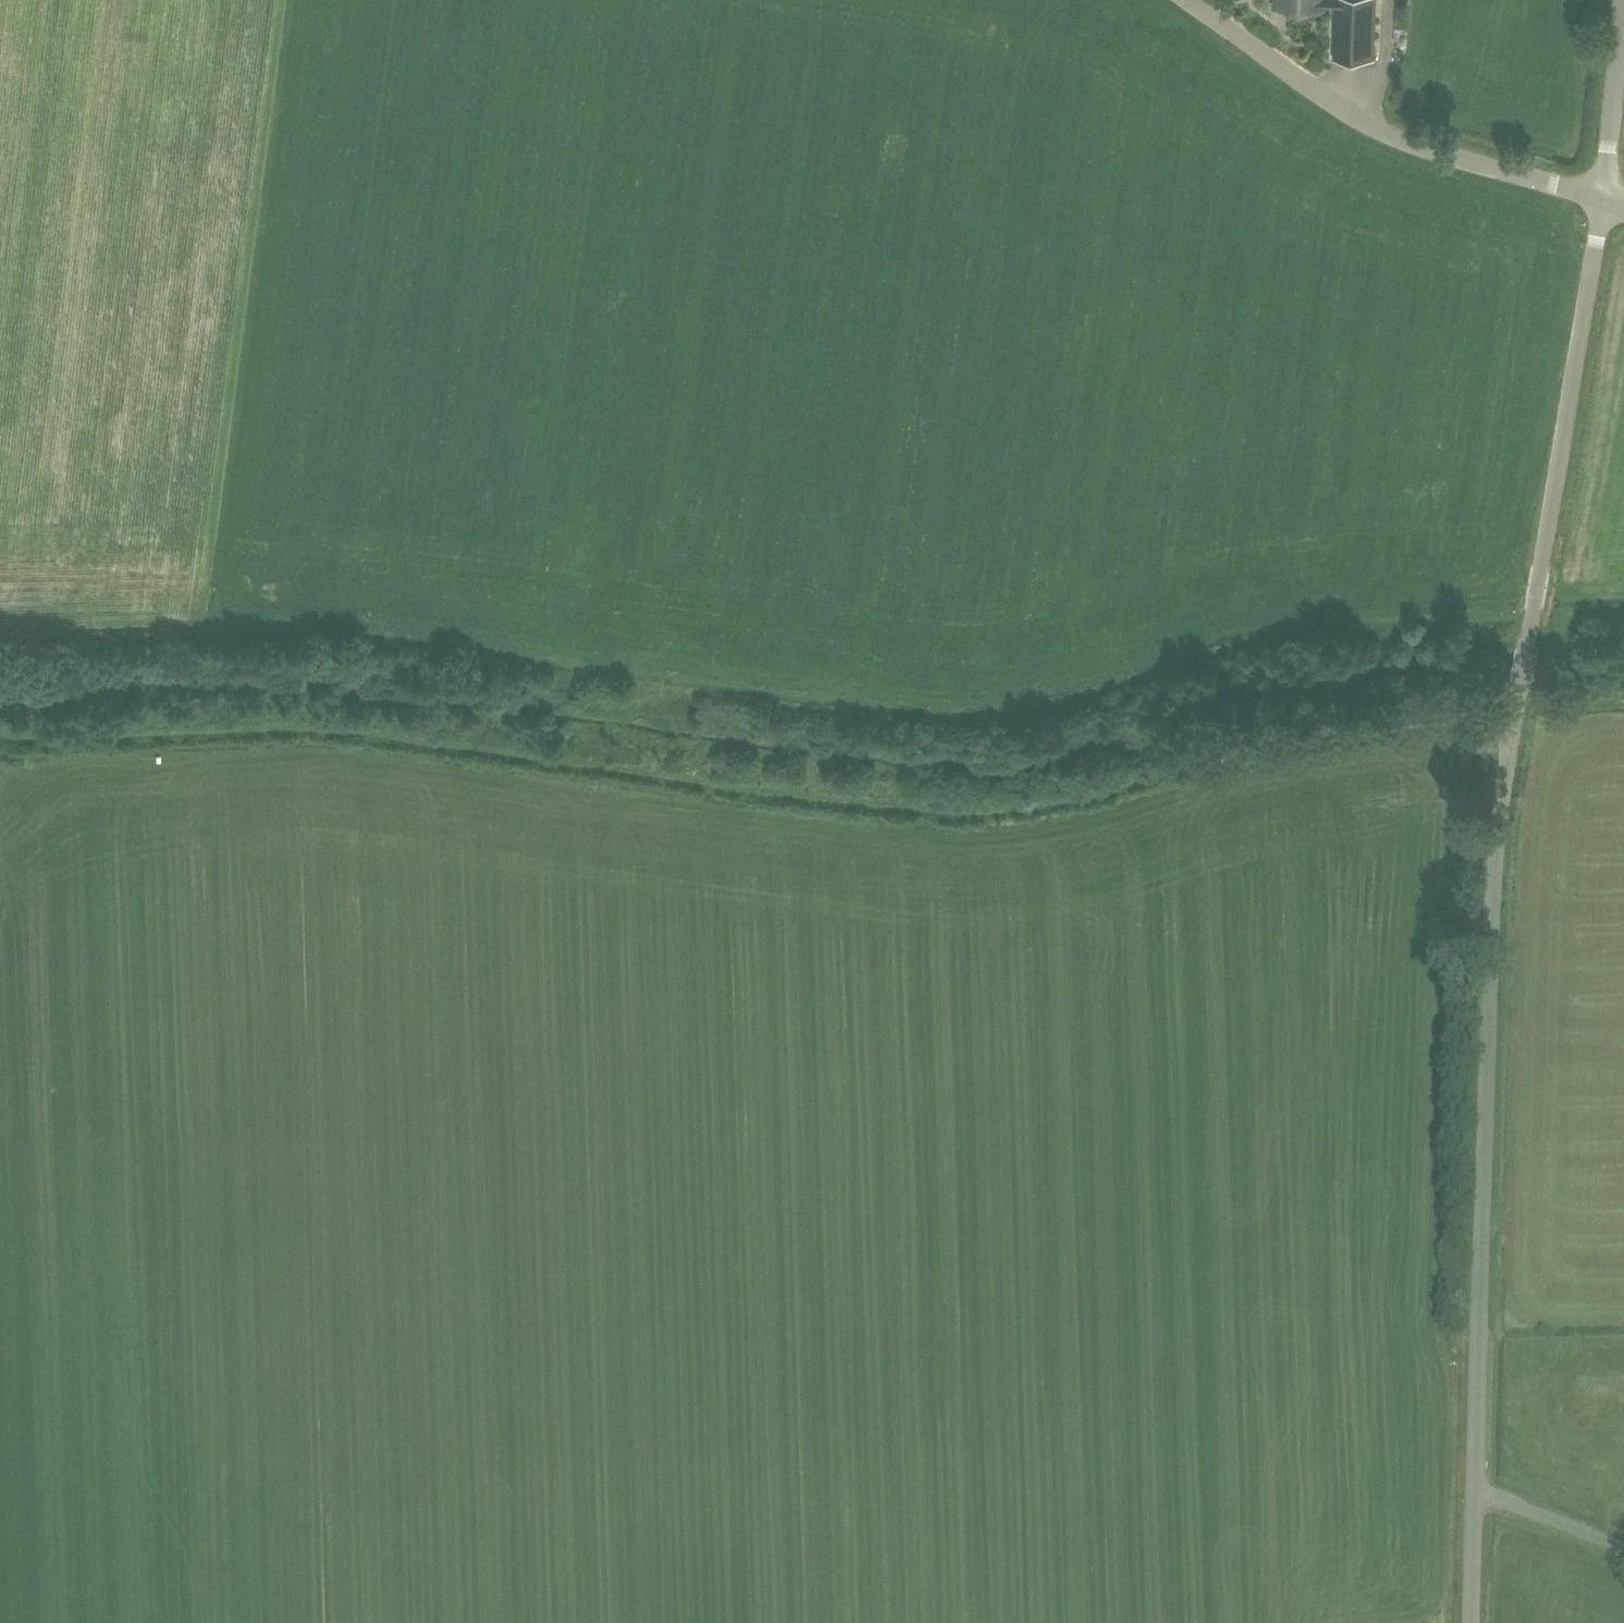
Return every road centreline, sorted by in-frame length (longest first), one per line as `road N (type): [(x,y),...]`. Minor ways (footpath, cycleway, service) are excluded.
road 1 (unclassified): [(1472,1622),(1497,851),(1602,198)]
road 2 (unclassified): [(1602,198),(1406,142),(1342,111),(1188,0)]
road 3 (unclassified): [(1602,198),(1622,0)]

